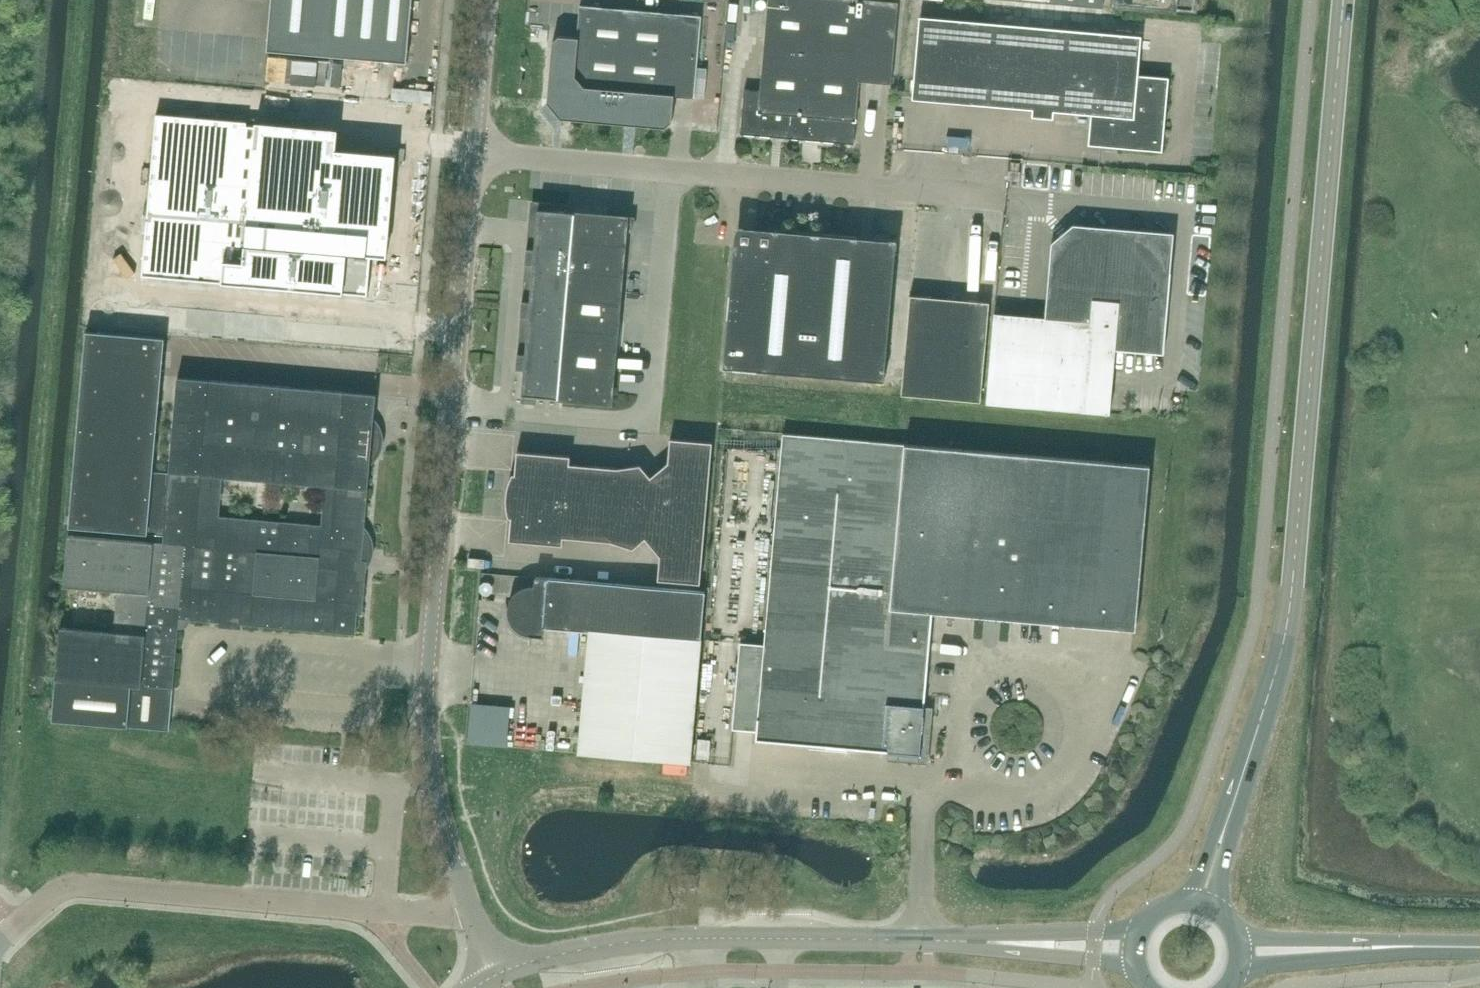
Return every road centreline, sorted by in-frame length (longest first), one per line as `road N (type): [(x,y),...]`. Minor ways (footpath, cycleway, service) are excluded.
road 1 (unclassified): [(468,903),(433,779),(428,697),(473,156)]
road 2 (tertiary): [(1264,705),(1293,585),(1343,0)]
road 3 (unclassified): [(1009,198),(473,156)]
road 4 (unclassified): [(0,943),(58,893),(90,886),(436,913),(468,903)]
road 5 (unclassified): [(968,941),(660,940),(497,973)]
road 6 (unclassified): [(1241,952),(1479,949)]
road 7 (tertiary): [(1221,914),(1223,869),(1264,705)]
road 8 (tertiary): [(1264,705),(1190,903)]
road 9 (unclassified): [(1142,929),(968,941)]
road 10 (unclassified): [(968,941),(1134,964)]
road 11 (unclassified): [(473,156),(486,0)]

